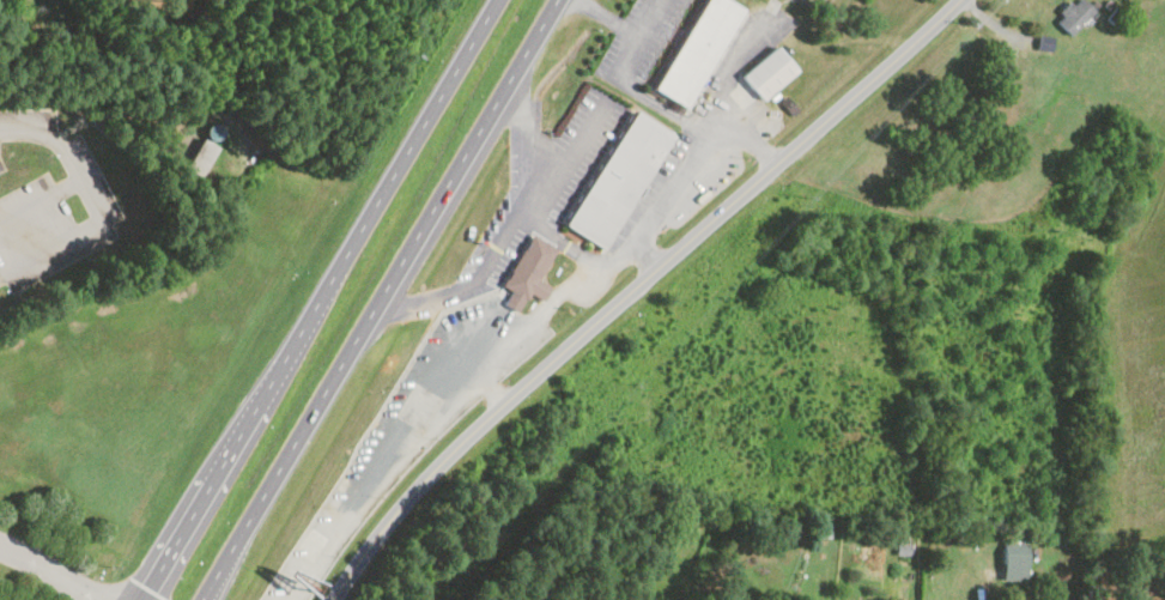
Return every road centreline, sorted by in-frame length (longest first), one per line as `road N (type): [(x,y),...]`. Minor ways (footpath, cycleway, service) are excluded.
road 1 (residential): [(330,599),(500,405),(954,0)]
road 2 (trunk): [(495,0),(142,599)]
road 3 (trunk): [(205,599),(555,0)]

